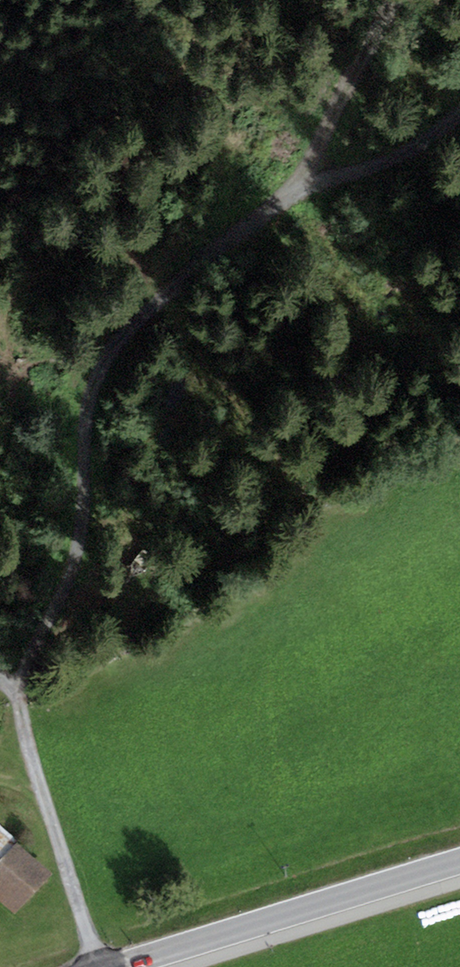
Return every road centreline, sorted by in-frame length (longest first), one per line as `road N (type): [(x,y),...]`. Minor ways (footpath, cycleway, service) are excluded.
road 1 (track): [(20,669),(82,652),(417,430),(459,410)]
road 2 (track): [(125,345),(165,278),(269,194),(382,132),(459,68)]
road 3 (tertiary): [(115,966),(459,861)]
road 4 (track): [(19,657),(55,606),(105,367),(125,345)]
road 5 (track): [(99,966),(30,753),(17,645)]

